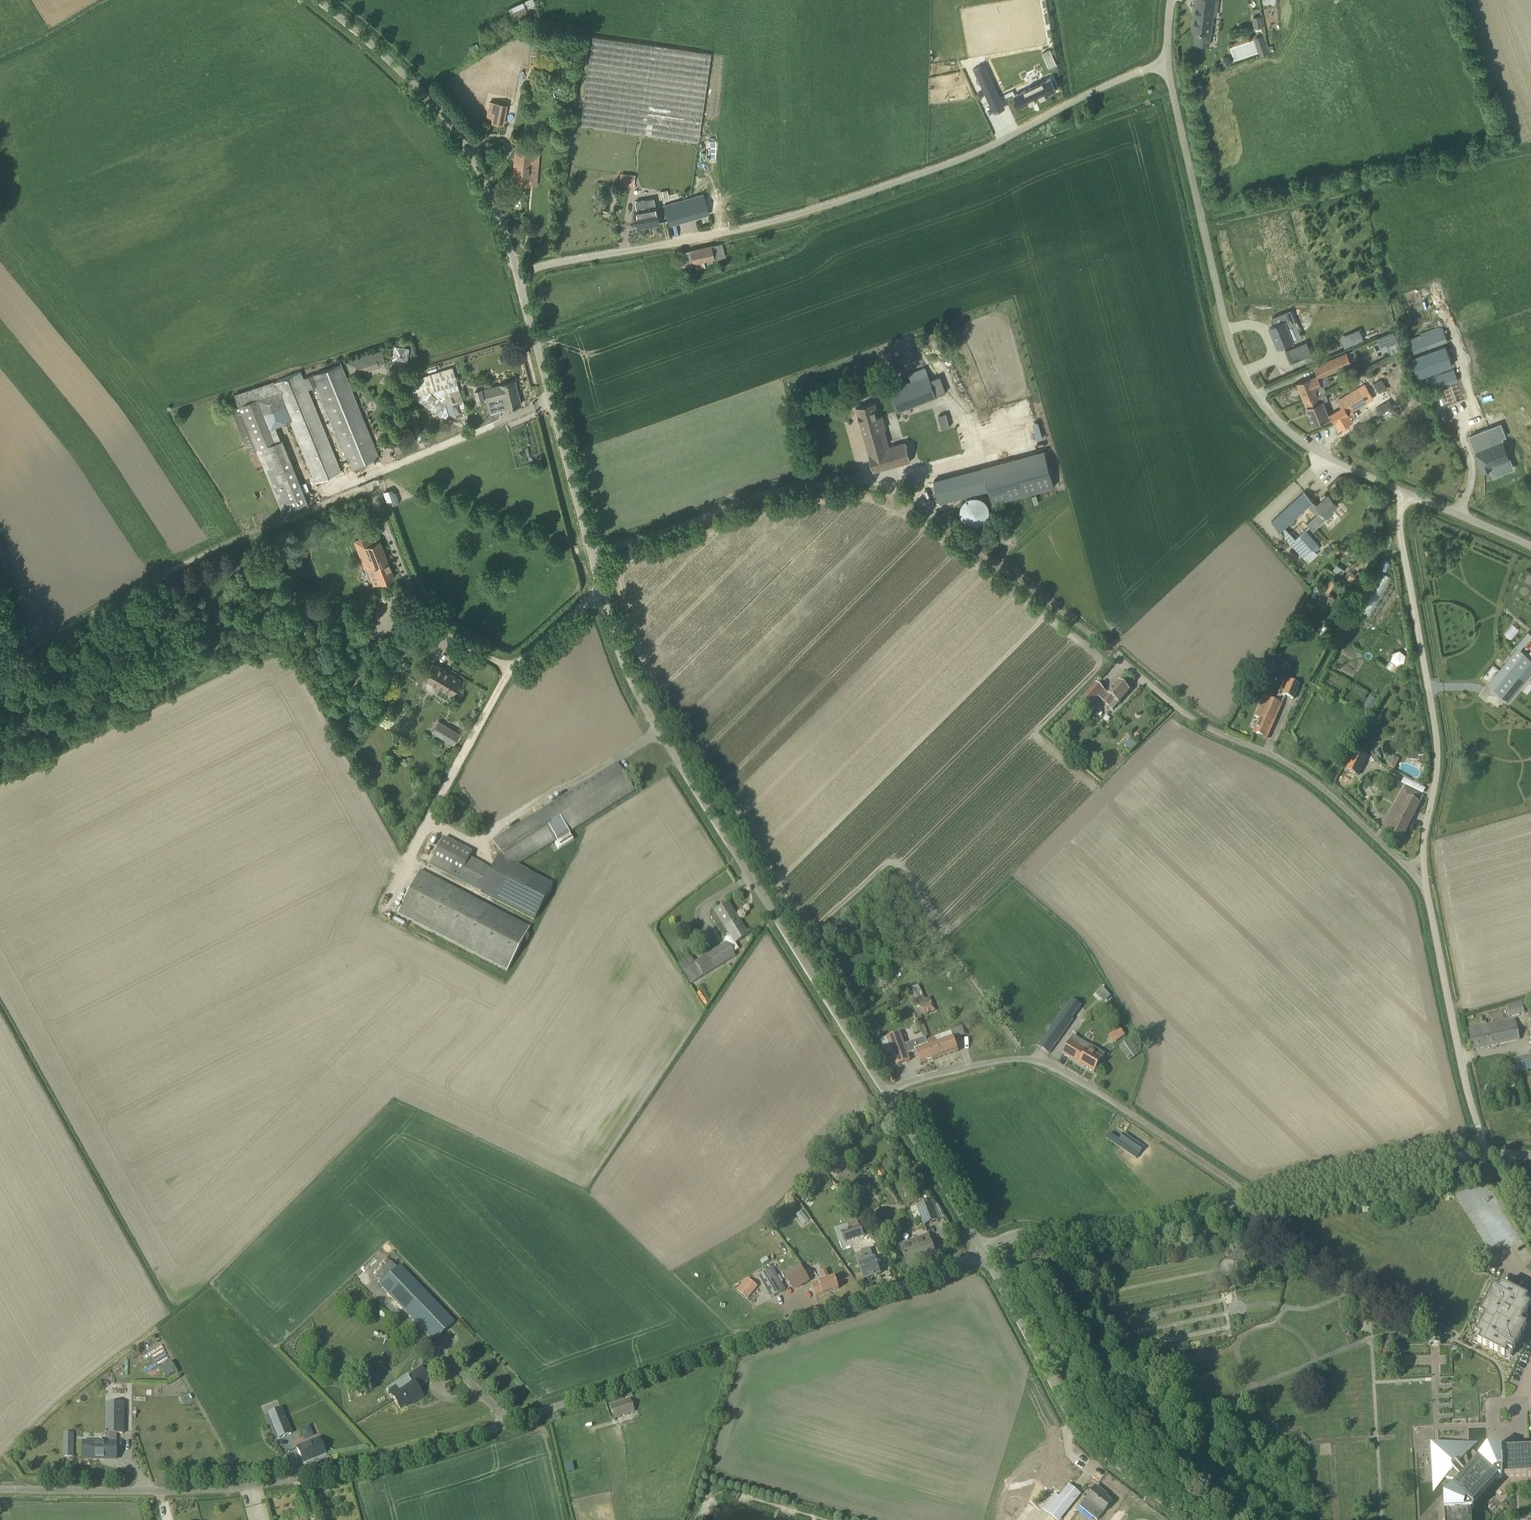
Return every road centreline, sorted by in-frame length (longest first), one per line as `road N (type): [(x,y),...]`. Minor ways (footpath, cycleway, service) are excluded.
road 1 (unclassified): [(0,1484),(210,1488),(399,1458),(983,1251)]
road 2 (unclassified): [(1421,877),(1303,775),(1192,721),(890,486),(807,484),(591,553)]
road 3 (unclassified): [(518,273),(826,205),(987,147),(1167,64)]
road 4 (unclassified): [(887,1095),(635,690),(591,553)]
road 5 (unclassified): [(1409,493),(1290,428),(1240,371),(1167,64)]
road 6 (unclassified): [(1258,1199),(1046,1062),(977,1064),(887,1095)]
road 7 (unclassified): [(1421,877),(1438,764),(1401,533),(1409,493)]
road 8 (unclassified): [(1192,1519),(1081,1432),(983,1251)]
road 9 (unclassified): [(518,273),(483,179),(455,133),(388,58),(317,0)]
road 10 (unclassified): [(591,553),(518,273)]
road 11 (unclassified): [(983,1251),(1012,1235),(1083,1236),(1258,1199)]
road 12 (unclassified): [(1487,1152),(1421,877)]
road 13 (unclassified): [(1258,1199),(1487,1152)]
road 14 (unclassified): [(983,1251),(887,1095)]
road 15 (unclassified): [(1530,545),(1409,493)]

